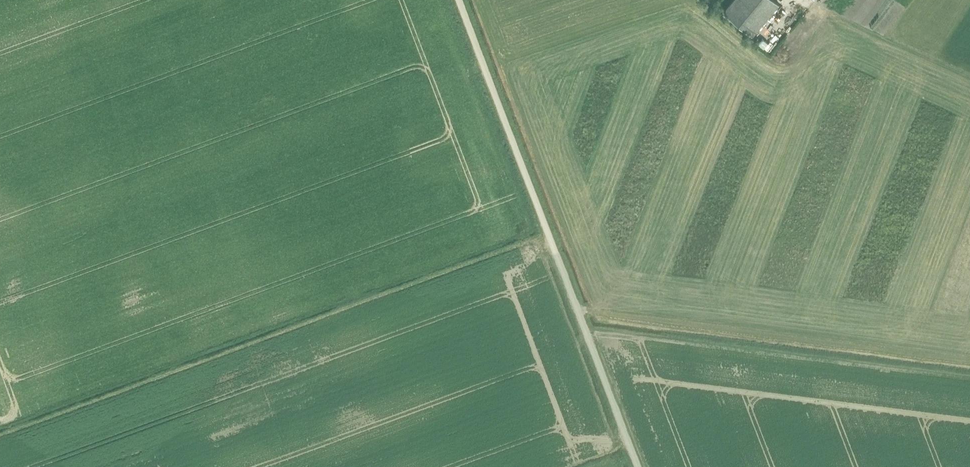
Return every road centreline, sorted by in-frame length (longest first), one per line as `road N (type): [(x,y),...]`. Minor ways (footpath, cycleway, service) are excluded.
road 1 (unclassified): [(638,466),(459,0)]

